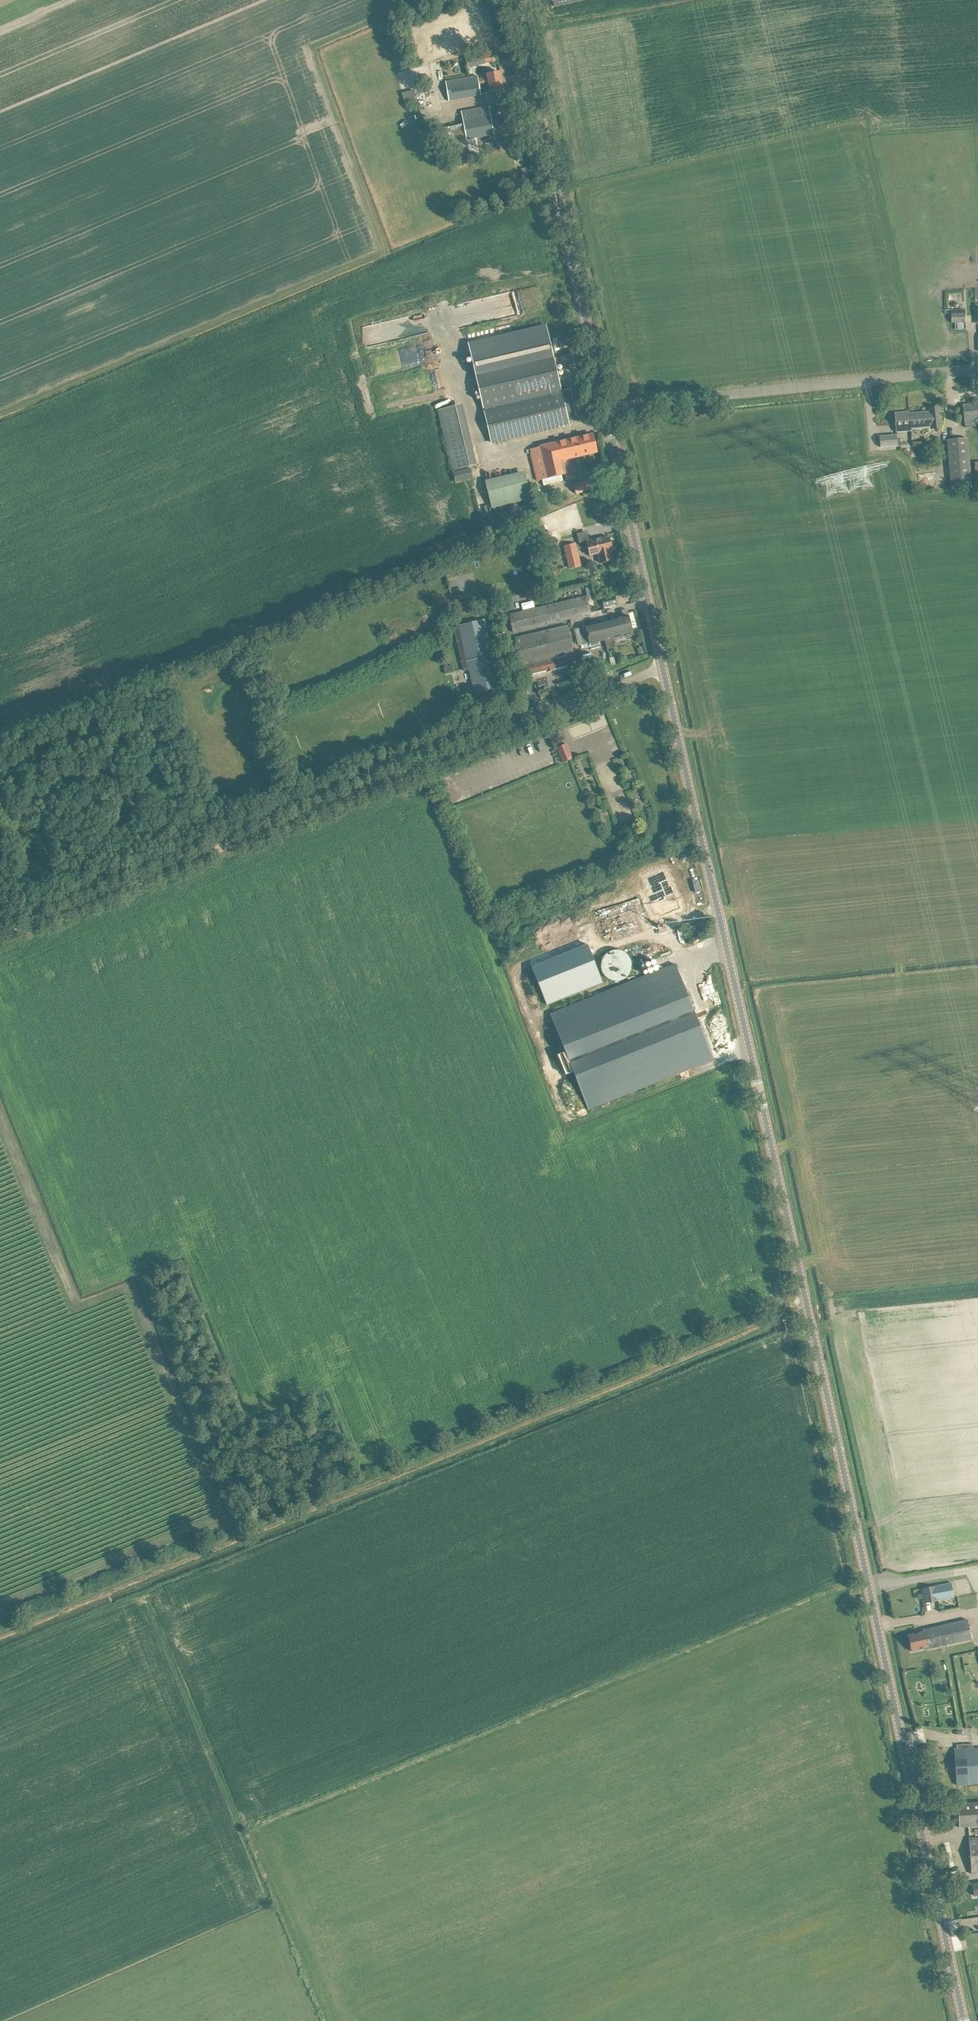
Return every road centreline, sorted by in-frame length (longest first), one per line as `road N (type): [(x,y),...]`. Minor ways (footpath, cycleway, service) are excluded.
road 1 (tertiary): [(964,2020),(606,407)]
road 2 (track): [(0,935),(662,667)]
road 3 (tertiary): [(606,407),(516,0)]
road 4 (unclassified): [(606,407),(977,369)]

